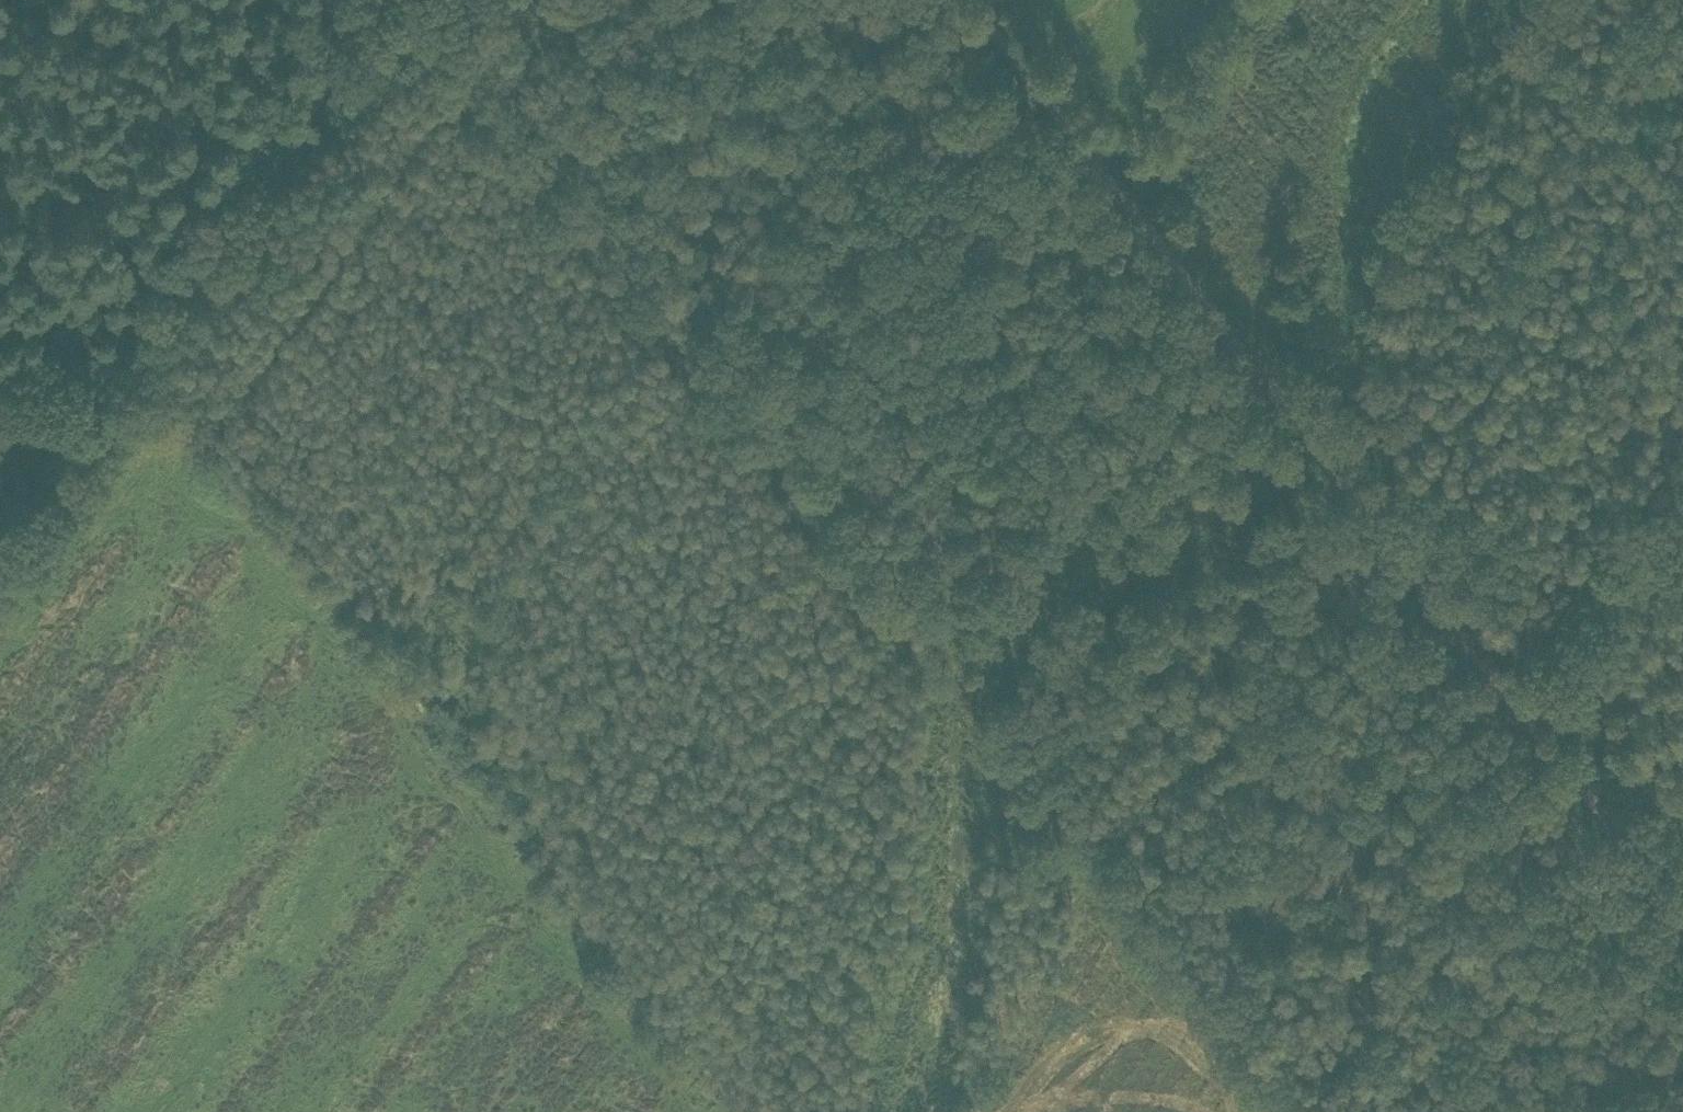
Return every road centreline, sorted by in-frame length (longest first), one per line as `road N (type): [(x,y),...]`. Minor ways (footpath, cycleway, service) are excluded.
road 1 (track): [(966,0),(1682,912)]

